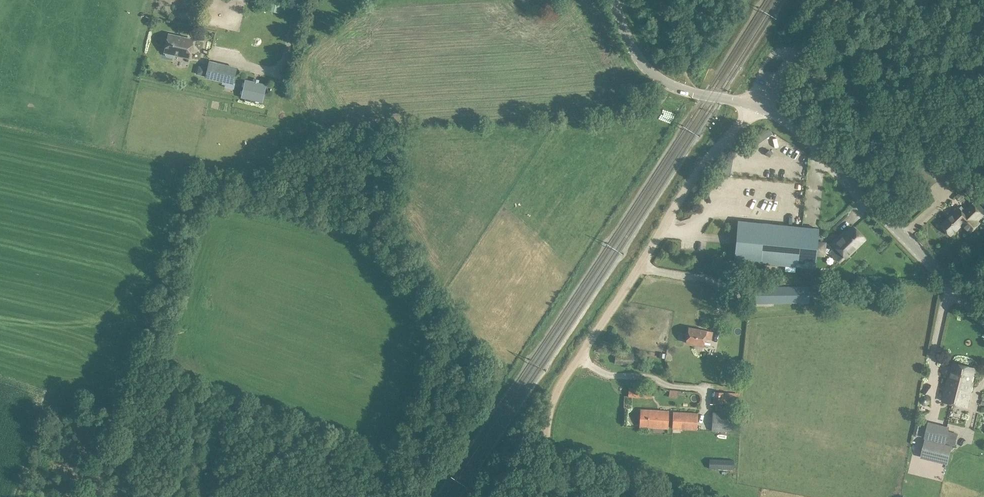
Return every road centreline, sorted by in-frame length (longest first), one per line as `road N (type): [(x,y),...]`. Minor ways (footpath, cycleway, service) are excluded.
road 1 (unclassified): [(983,316),(797,128),(757,107),(678,90),(650,71),(615,0)]
road 2 (track): [(545,496),(545,427),(565,379),(689,188),(783,68)]
road 3 (track): [(640,266),(712,280),(718,289),(704,424)]
road 4 (track): [(983,71),(861,78),(783,68)]
road 5 (track): [(578,360),(606,374),(710,387)]

